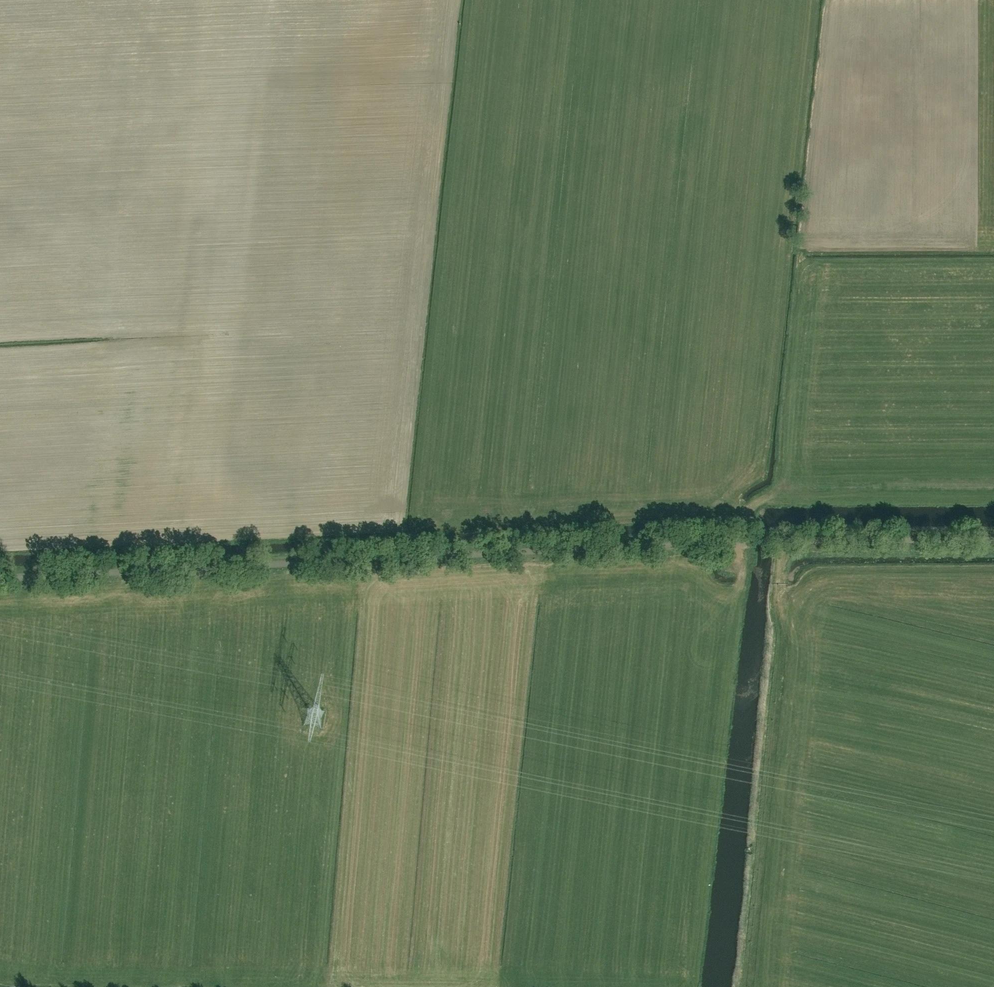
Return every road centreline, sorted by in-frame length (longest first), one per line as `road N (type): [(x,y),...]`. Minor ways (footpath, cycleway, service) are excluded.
road 1 (unclassified): [(993,540),(754,541),(0,578)]

